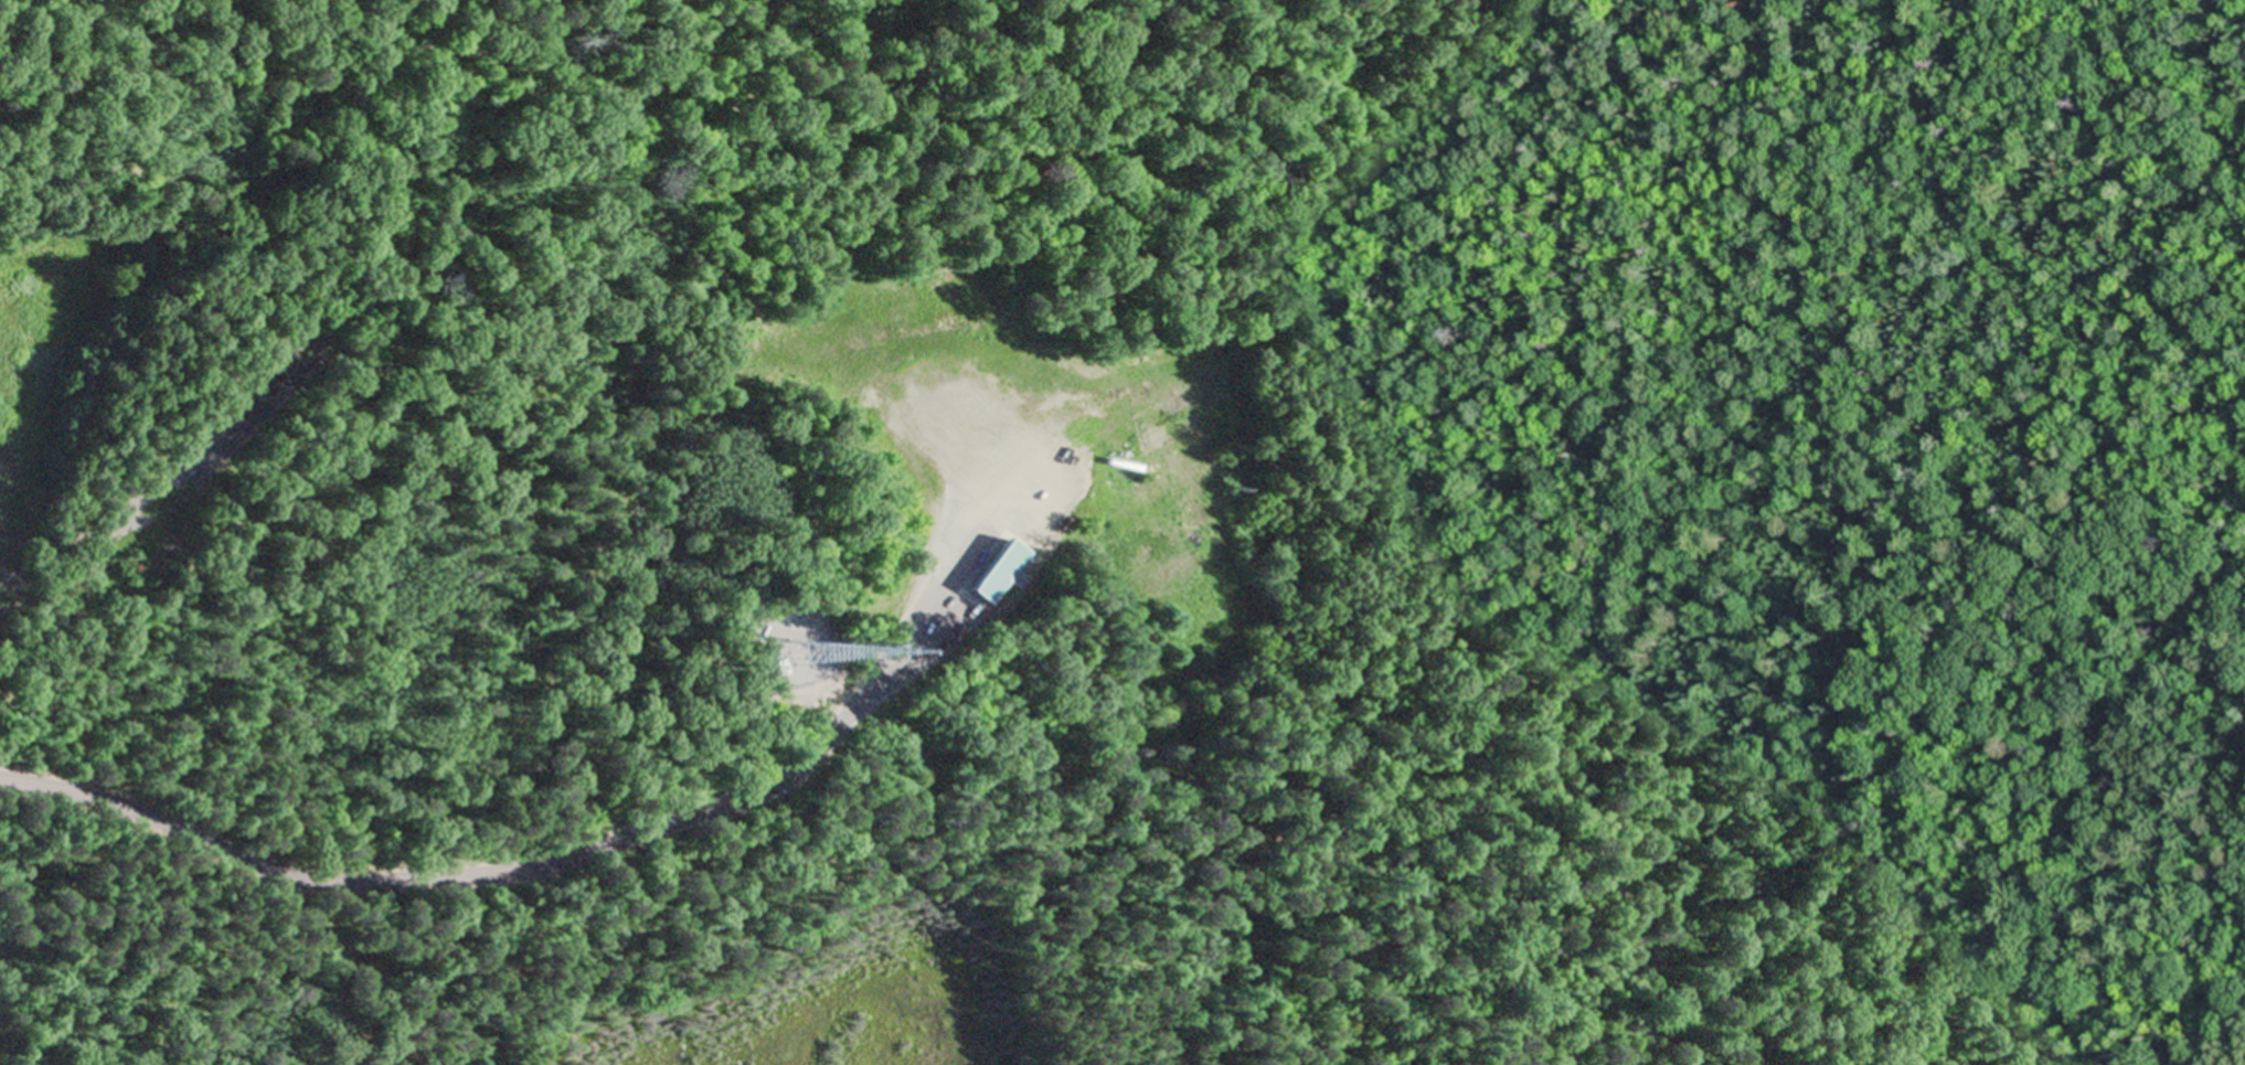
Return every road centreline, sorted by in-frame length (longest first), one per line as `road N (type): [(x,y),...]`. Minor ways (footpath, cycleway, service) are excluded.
road 1 (residential): [(0,780),(115,801),(284,876),(475,876),(582,862),(703,826),(800,771),(971,532)]

